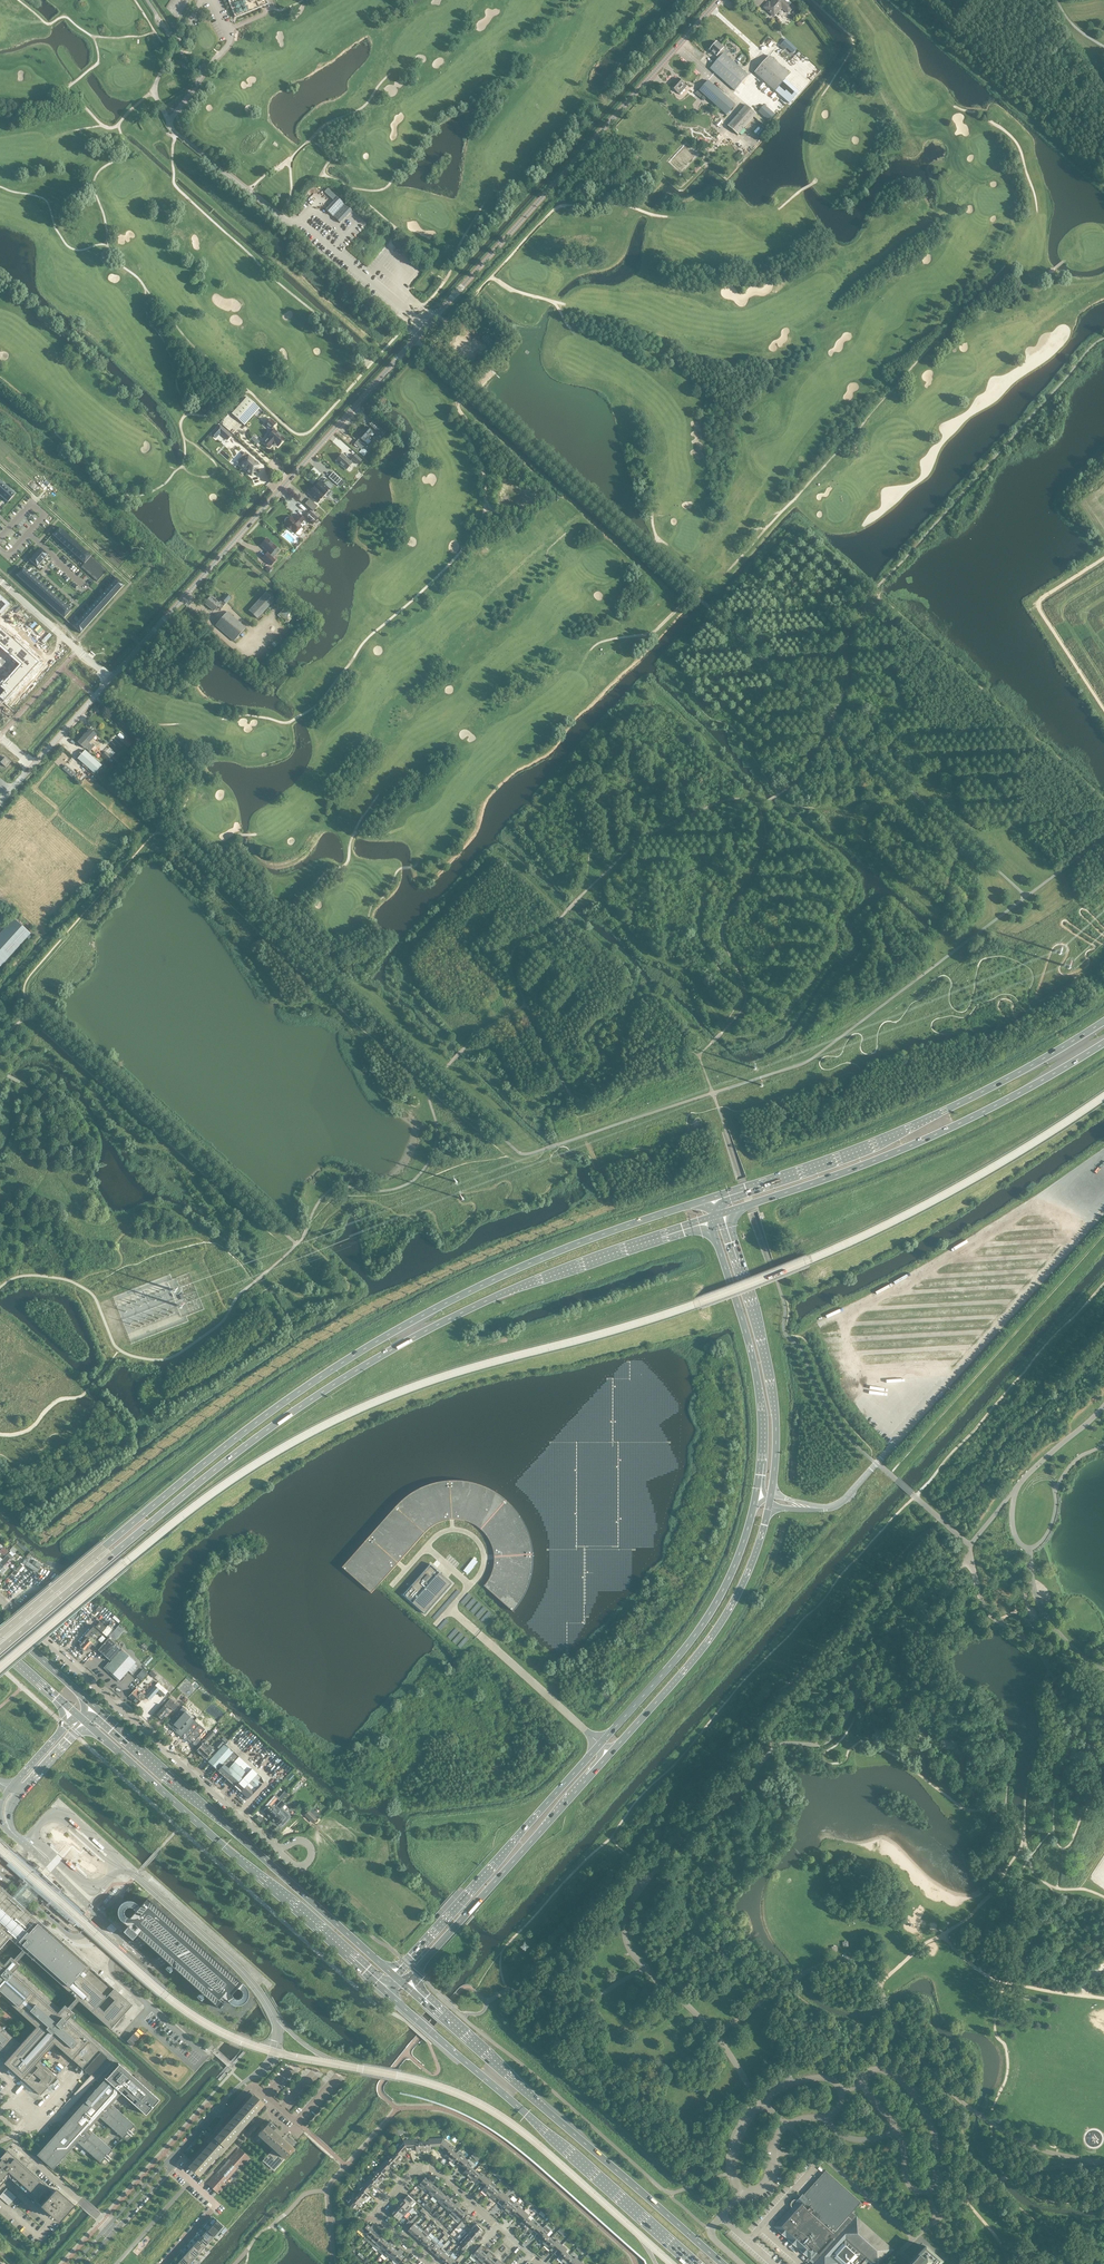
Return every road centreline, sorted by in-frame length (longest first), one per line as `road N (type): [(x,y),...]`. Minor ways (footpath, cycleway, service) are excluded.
road 1 (tertiary): [(111,679),(719,0)]
road 2 (trunk): [(711,1198),(531,1262),(369,1347),(222,1449),(0,1634)]
road 3 (trunk): [(0,1650),(239,1450),(365,1366),(512,1291),(709,1217)]
road 4 (primary): [(404,1984),(714,1633),(751,1566),(769,1505)]
road 5 (primary): [(756,1496),(732,1571),(690,1643),(393,1975)]
road 6 (trunk): [(1103,1021),(930,1118),(711,1198)]
road 7 (trunk): [(723,2263),(404,1984)]
road 8 (trunk): [(723,1213),(937,1137),(1103,1042)]
road 9 (trunk): [(386,1992),(697,2263)]
road 10 (unclassified): [(1103,1210),(842,1502),(823,1508)]
road 11 (trunk): [(86,1722),(386,1992)]
road 12 (trunk): [(393,1975),(93,1706)]
road 13 (unclassified): [(273,1848),(0,1600)]
road 14 (primary): [(771,1495),(772,1381),(723,1213)]
road 15 (primary): [(709,1217),(756,1374),(756,1496)]
road 16 (residential): [(498,2225),(434,2169),(415,2171),(379,2217),(430,2263)]
road 17 (tertiary): [(0,801),(111,679)]
road 18 (tertiary): [(111,679),(0,580)]
road 19 (residential): [(163,2263),(217,2204),(171,2163)]
road 20 (unclassified): [(84,1901),(90,1926),(68,1933),(0,1874)]
road 21 (track): [(131,583),(38,499)]
road 22 (trunk): [(93,1706),(0,1622)]
road 23 (residential): [(0,549),(8,556),(29,533),(87,588)]

